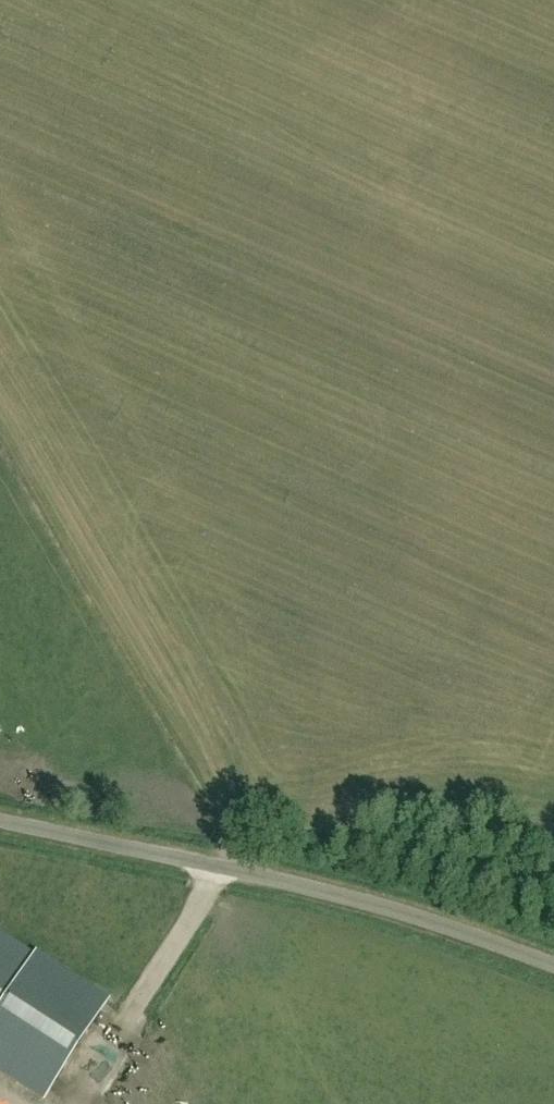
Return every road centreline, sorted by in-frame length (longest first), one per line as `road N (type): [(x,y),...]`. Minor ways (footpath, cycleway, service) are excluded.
road 1 (unclassified): [(553,966),(362,902),(0,821)]

